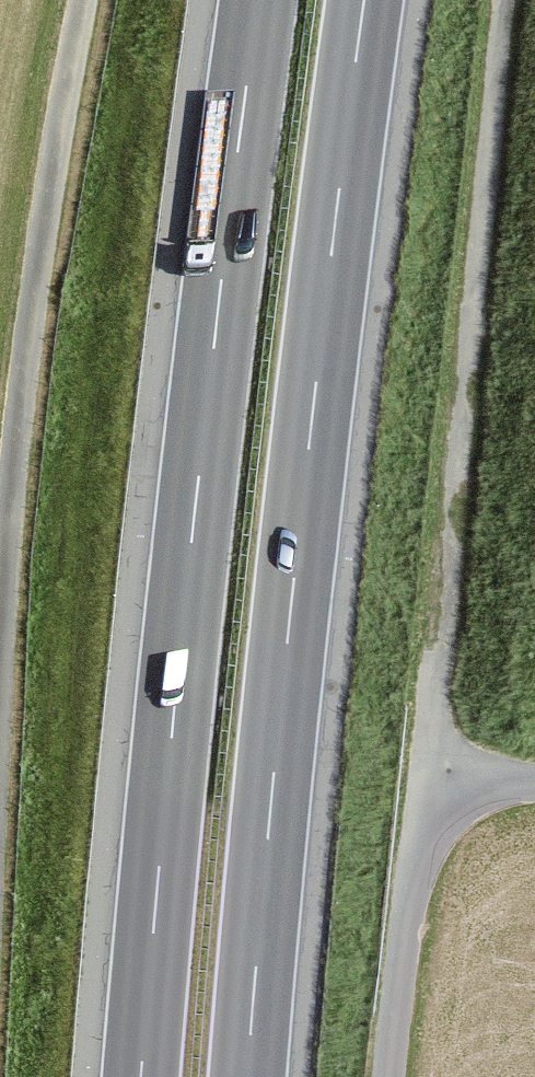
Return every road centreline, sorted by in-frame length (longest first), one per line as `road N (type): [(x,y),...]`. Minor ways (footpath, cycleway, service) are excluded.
road 1 (motorway): [(247,1076),(293,576),(364,0)]
road 2 (motorway): [(258,0),(187,571),(142,1076)]
road 3 (track): [(467,815),(428,712),(504,0)]
road 4 (residential): [(0,749),(7,610),(57,150),(83,0)]
road 5 (residential): [(534,796),(467,815),(423,858),(385,1076)]

